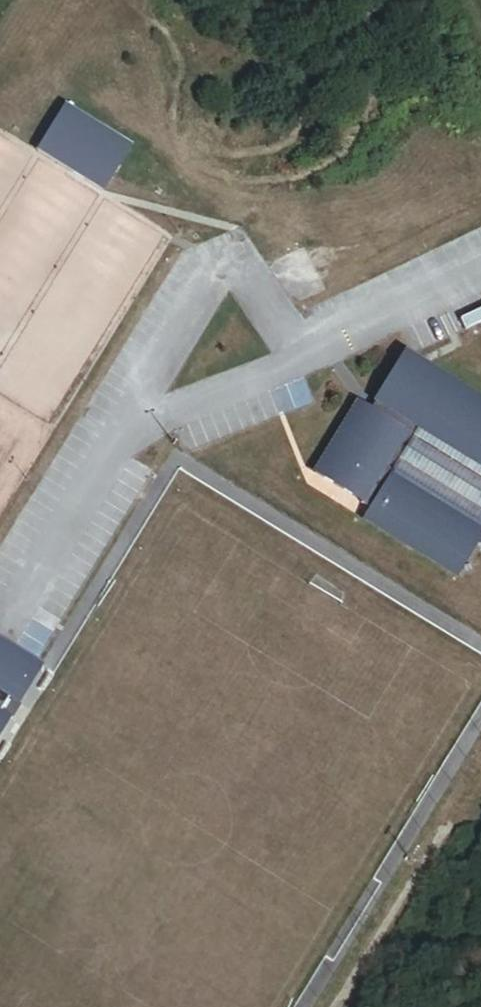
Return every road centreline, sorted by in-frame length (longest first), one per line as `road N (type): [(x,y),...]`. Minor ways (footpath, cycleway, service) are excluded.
road 1 (unclassified): [(298,361),(480,273)]

